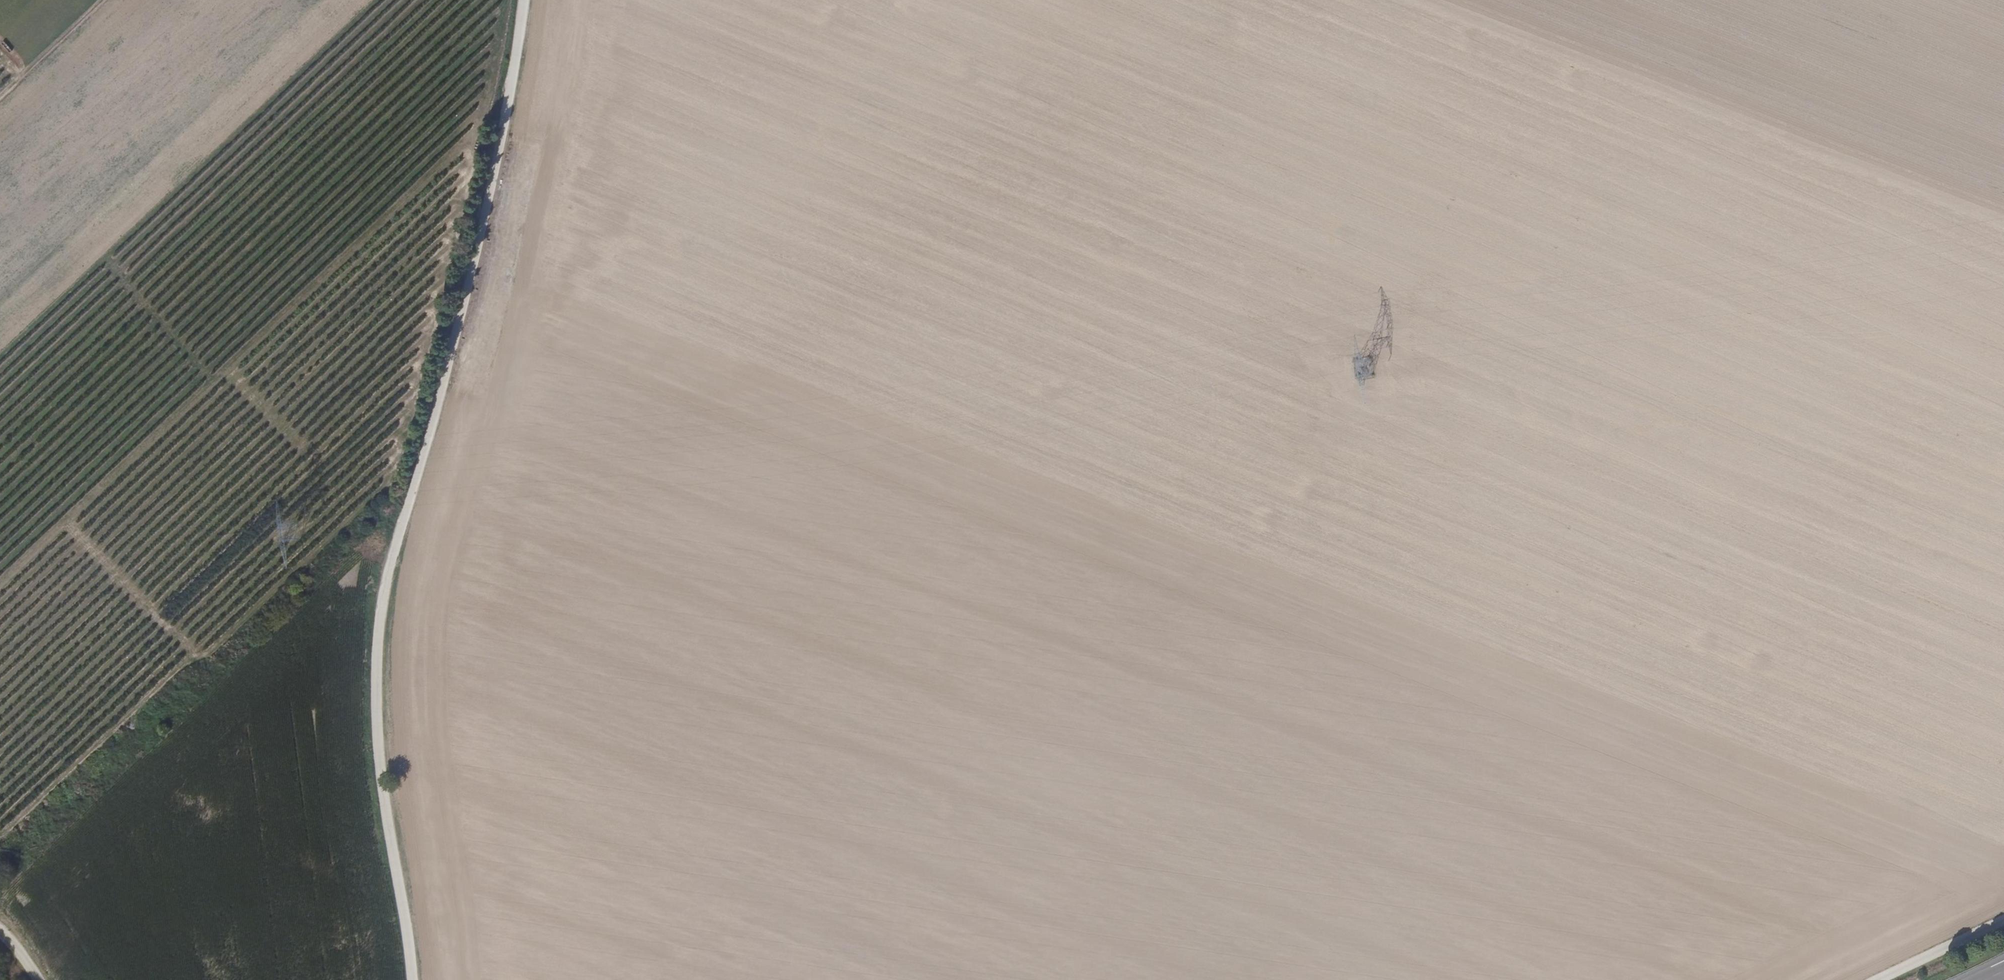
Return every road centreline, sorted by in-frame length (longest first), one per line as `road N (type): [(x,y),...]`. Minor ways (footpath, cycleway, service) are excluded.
road 1 (track): [(413,979),(377,738),(376,649),(387,581),(497,165),(523,0)]
road 2 (track): [(1869,979),(2003,915)]

